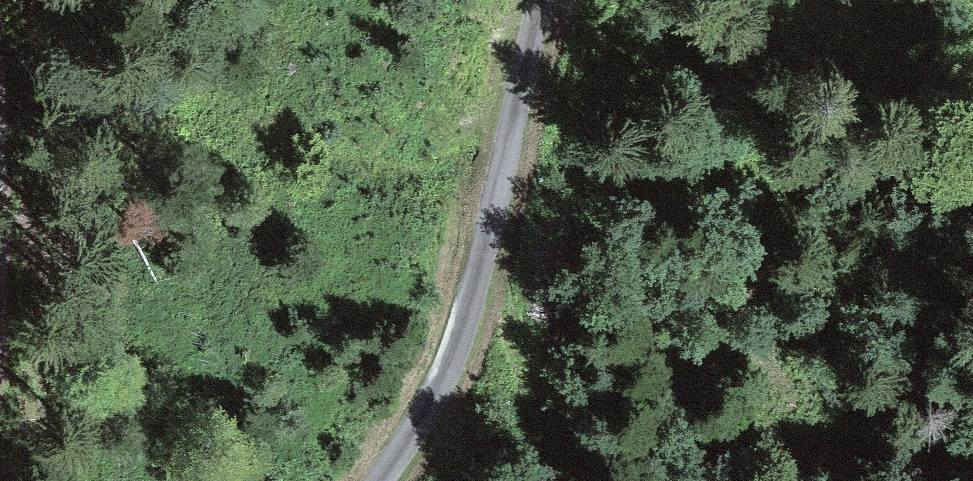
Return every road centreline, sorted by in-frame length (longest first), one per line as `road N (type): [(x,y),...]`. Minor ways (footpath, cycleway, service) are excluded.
road 1 (track): [(543,0),(470,312),(444,380),(378,480)]
road 2 (track): [(486,235),(543,480)]
road 3 (track): [(0,351),(8,293),(0,148)]

